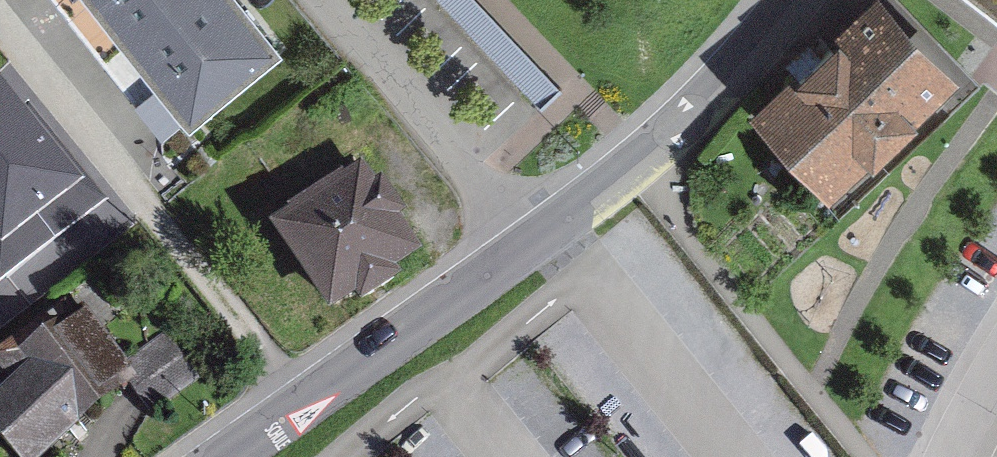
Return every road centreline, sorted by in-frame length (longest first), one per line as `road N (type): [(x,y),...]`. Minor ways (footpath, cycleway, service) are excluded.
road 1 (residential): [(227,456),(545,236)]
road 2 (residential): [(545,236),(735,60),(789,0)]
road 3 (residential): [(337,0),(545,236)]

